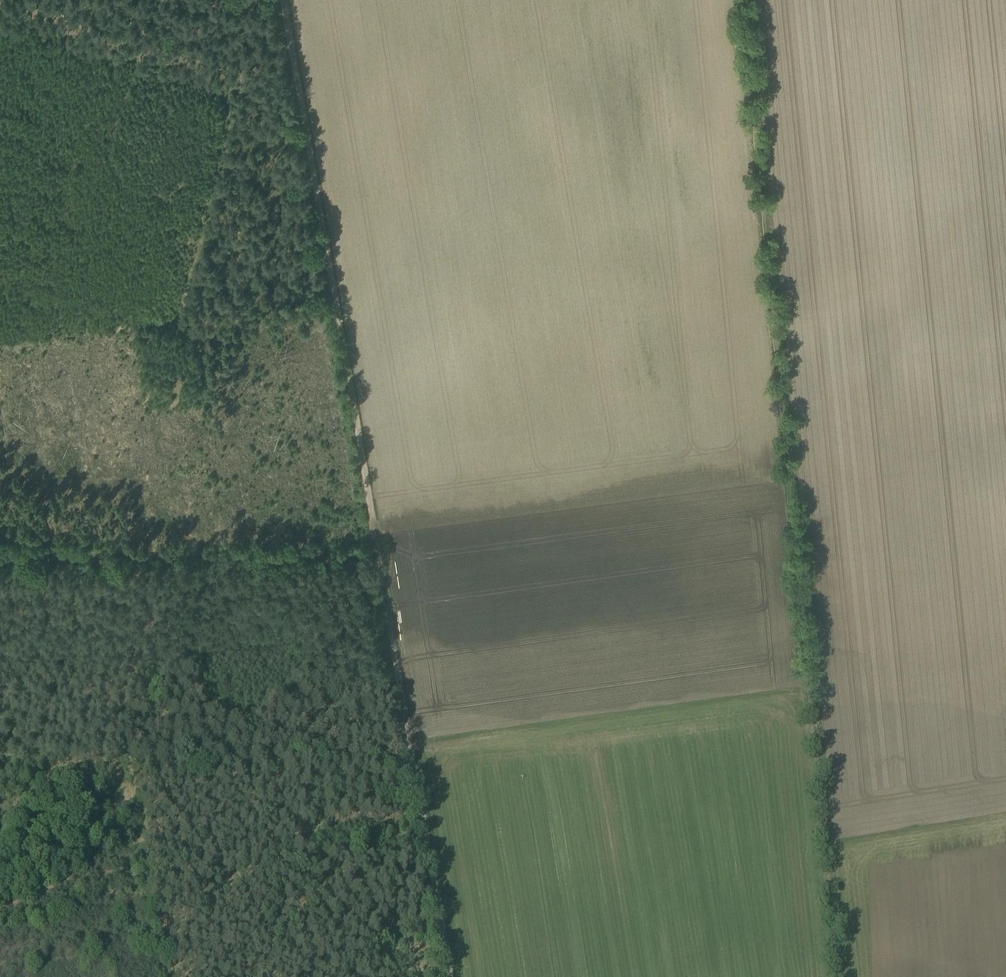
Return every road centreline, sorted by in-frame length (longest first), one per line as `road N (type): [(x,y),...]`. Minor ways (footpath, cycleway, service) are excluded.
road 1 (track): [(452,976),(373,556),(285,0)]
road 2 (track): [(742,0),(839,976)]
road 3 (track): [(373,556),(0,558)]

